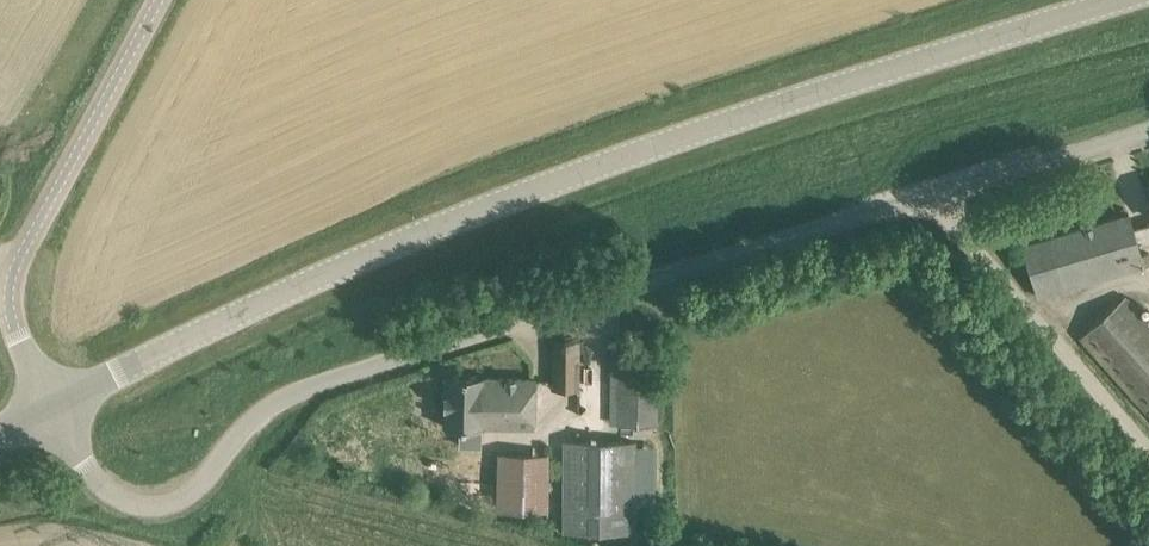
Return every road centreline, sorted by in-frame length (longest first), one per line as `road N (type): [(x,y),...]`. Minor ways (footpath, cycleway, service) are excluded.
road 1 (unclassified): [(53,405),(336,266),(645,147),(1126,0)]
road 2 (unclassified): [(53,405),(117,499),(150,505),(180,499),(263,413),(302,390),(925,191)]
road 3 (unclassified): [(53,405),(17,332),(11,296),(17,263),(161,0)]
road 4 (unclassified): [(1148,454),(925,191)]
road 5 (unclassified): [(1148,125),(925,191)]

